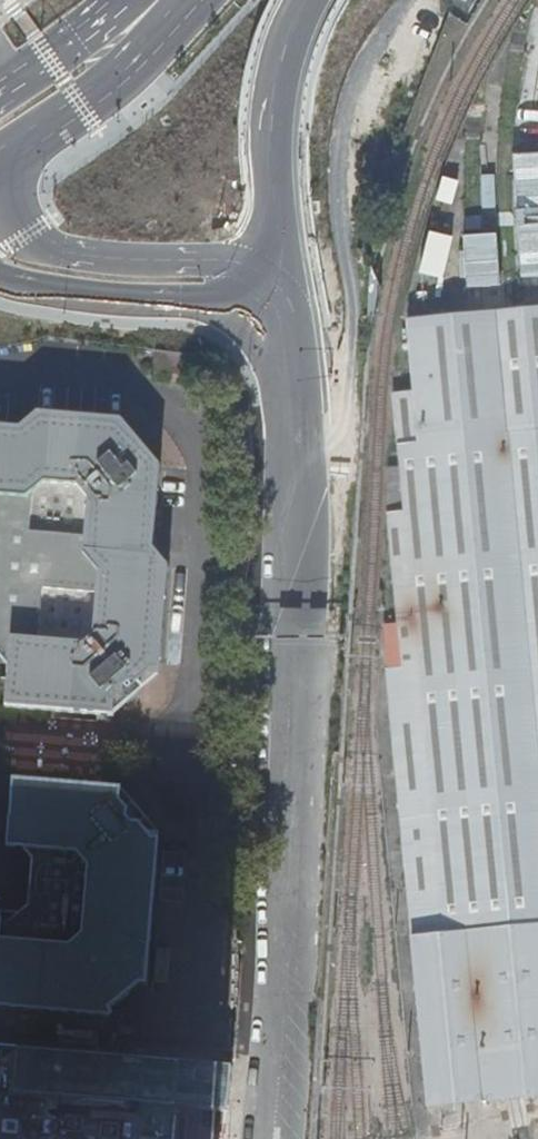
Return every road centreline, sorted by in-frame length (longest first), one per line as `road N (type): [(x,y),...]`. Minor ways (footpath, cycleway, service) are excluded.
road 1 (residential): [(267,1138),(295,826),(292,443)]
road 2 (track): [(358,0),(332,57),(323,124),(340,307),(296,477)]
road 3 (primary): [(280,280),(226,260),(74,250),(36,234),(0,191)]
road 4 (motorway): [(280,280),(272,227),(276,98),(315,0)]
road 5 (primary): [(0,276),(194,300),(280,280)]
road 6 (primary): [(0,162),(119,77),(196,0)]
road 7 (unclassified): [(292,443),(299,359),(280,280)]
road 8 (primary): [(119,0),(7,83)]

